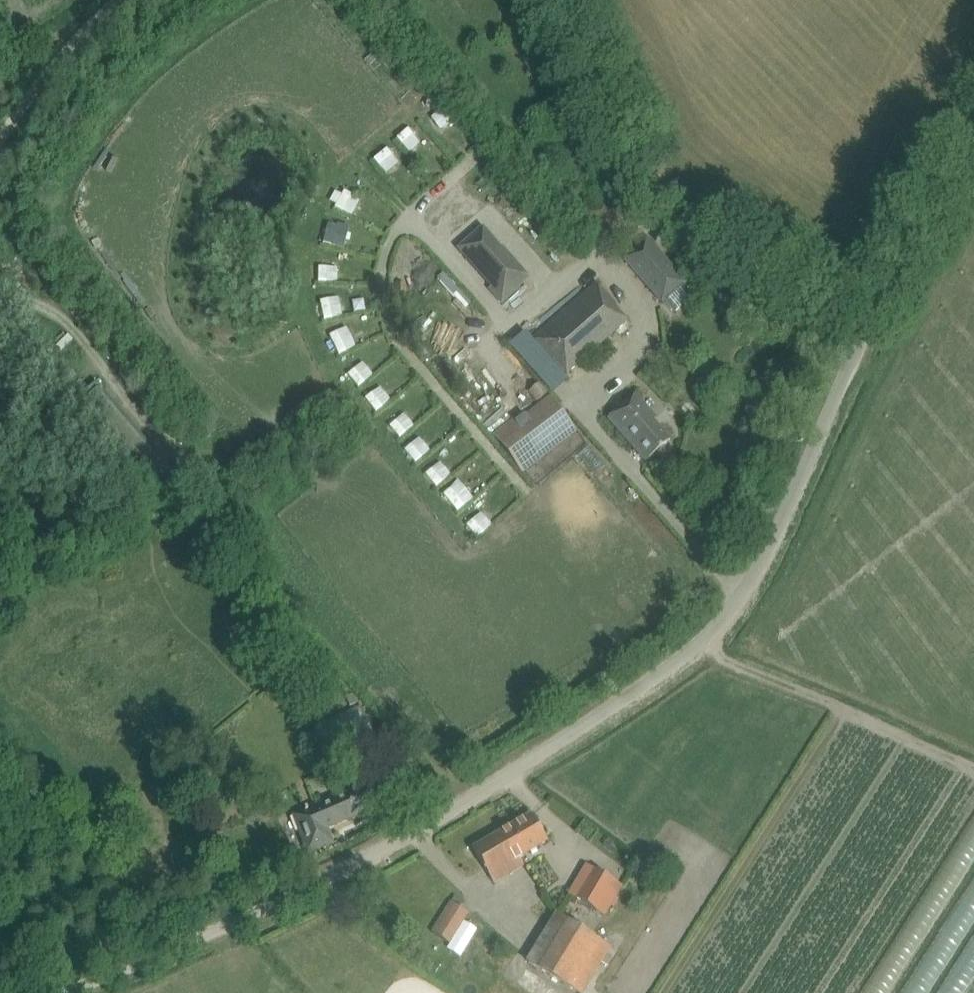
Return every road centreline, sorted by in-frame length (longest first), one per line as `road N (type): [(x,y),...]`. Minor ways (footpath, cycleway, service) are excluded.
road 1 (unclassified): [(43,992),(167,948),(426,821),(697,648),(736,601),(867,328)]
road 2 (unclassified): [(867,328),(676,222),(648,195),(553,0)]
road 3 (track): [(697,648),(715,663),(973,779)]
road 4 (unclassified): [(867,328),(973,136)]
road 5 (unclassified): [(109,0),(57,37),(0,107)]

